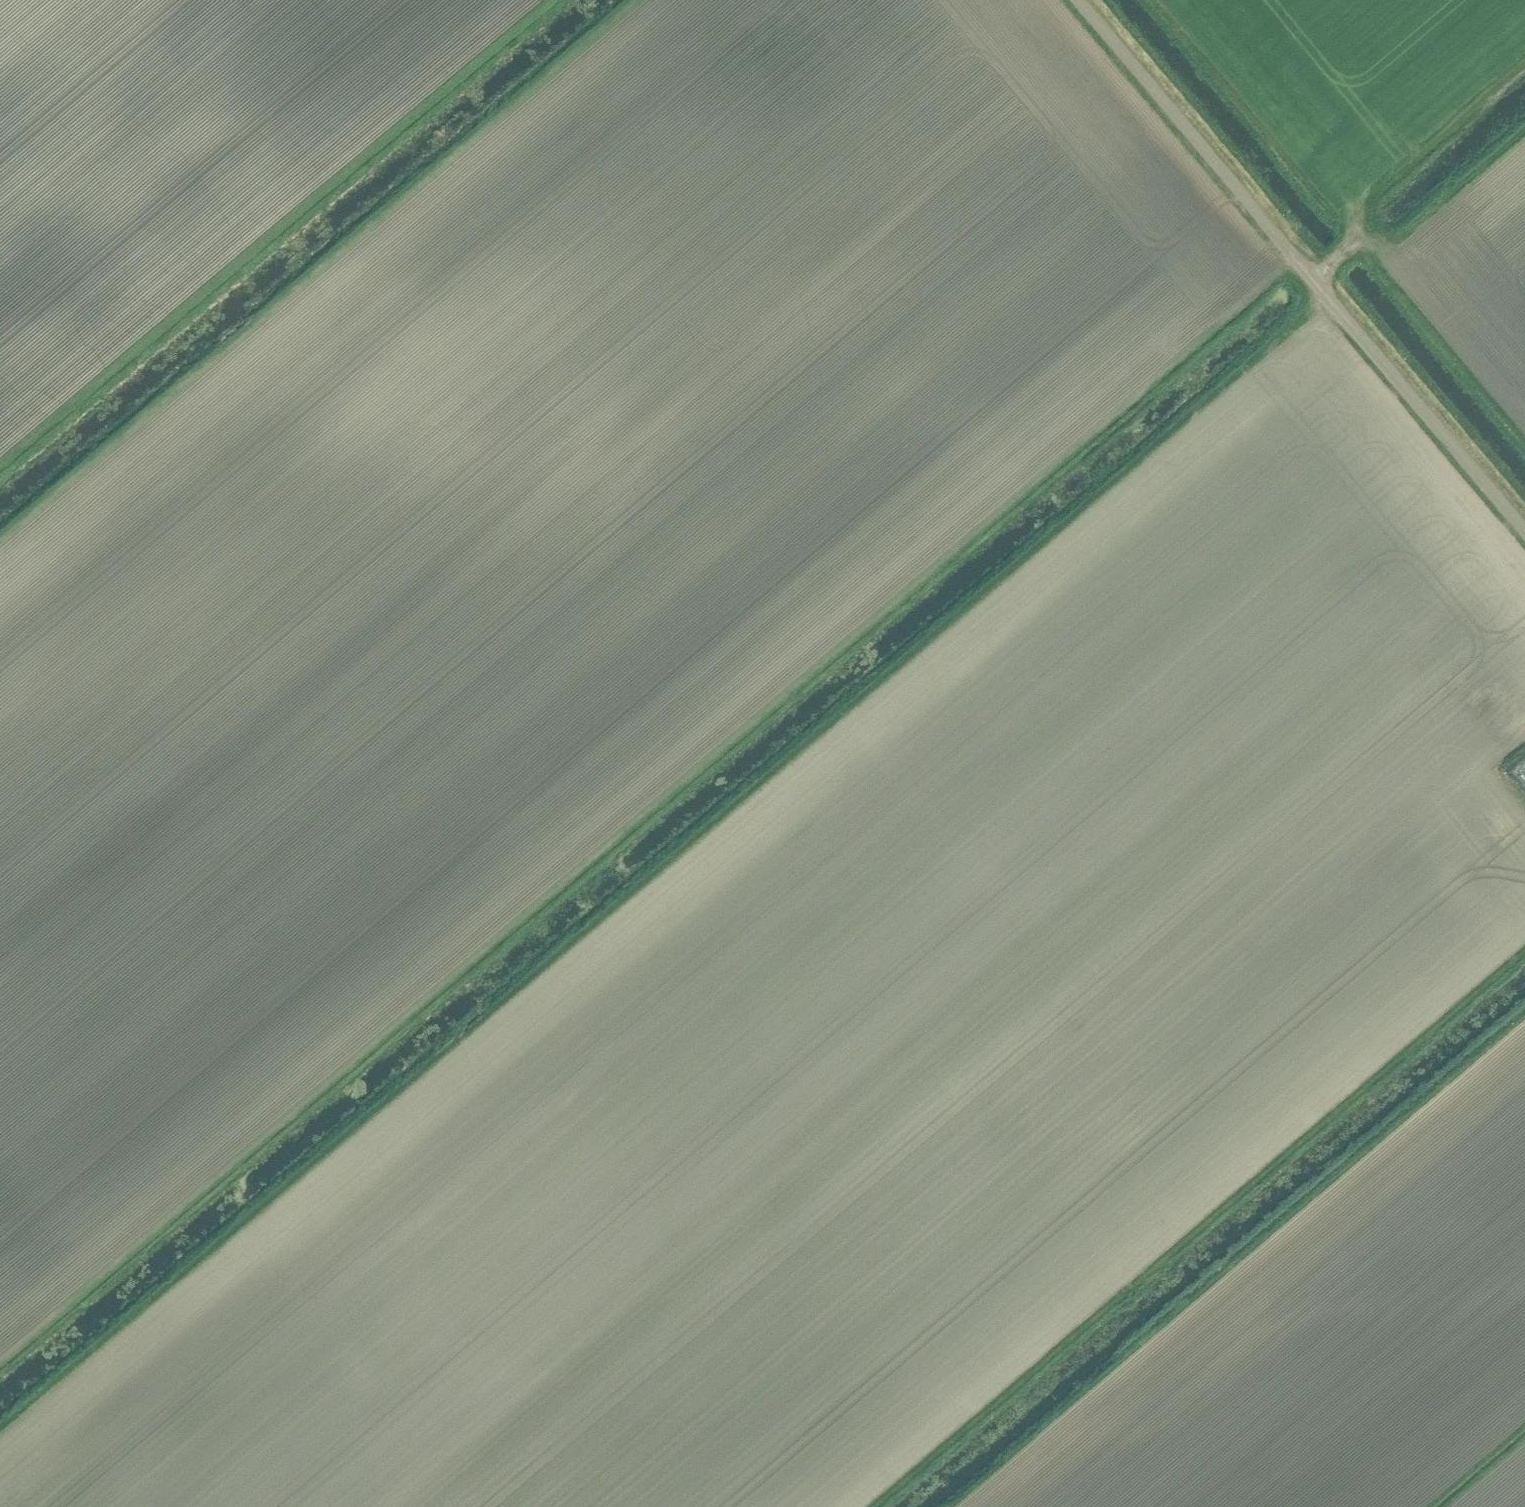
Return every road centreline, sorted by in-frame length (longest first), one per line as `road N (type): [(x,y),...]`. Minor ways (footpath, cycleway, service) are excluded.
road 1 (track): [(1524,528),(1080,0)]

